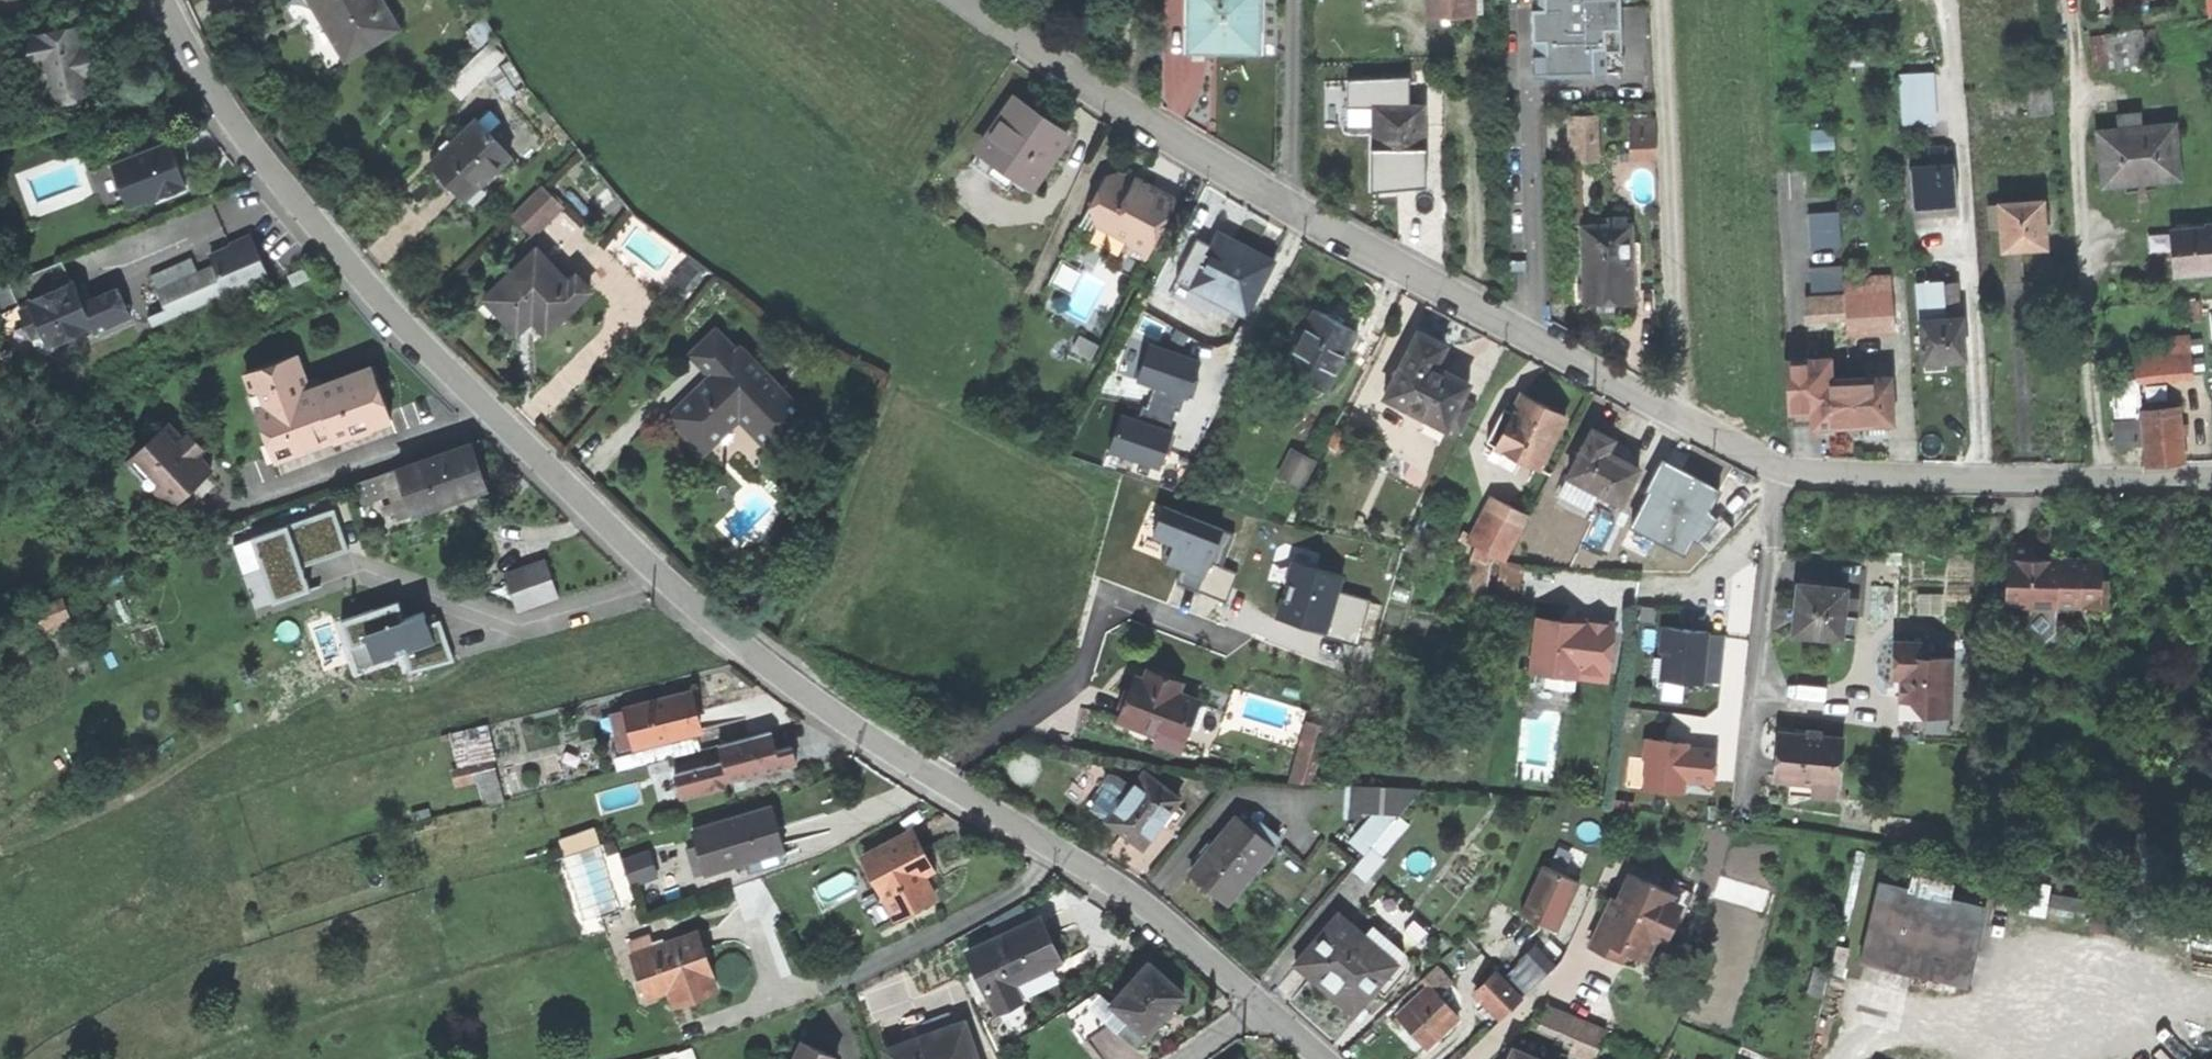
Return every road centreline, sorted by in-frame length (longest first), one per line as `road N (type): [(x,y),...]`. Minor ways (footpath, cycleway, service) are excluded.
road 1 (residential): [(1265,1007),(1140,901),(812,698),(637,556),(379,301),(244,138),(162,0)]
road 2 (residential): [(1779,466),(1351,241),(1024,42)]
road 3 (residential): [(2211,480),(2100,482),(1779,466)]
road 4 (residential): [(1779,466),(1746,773)]

